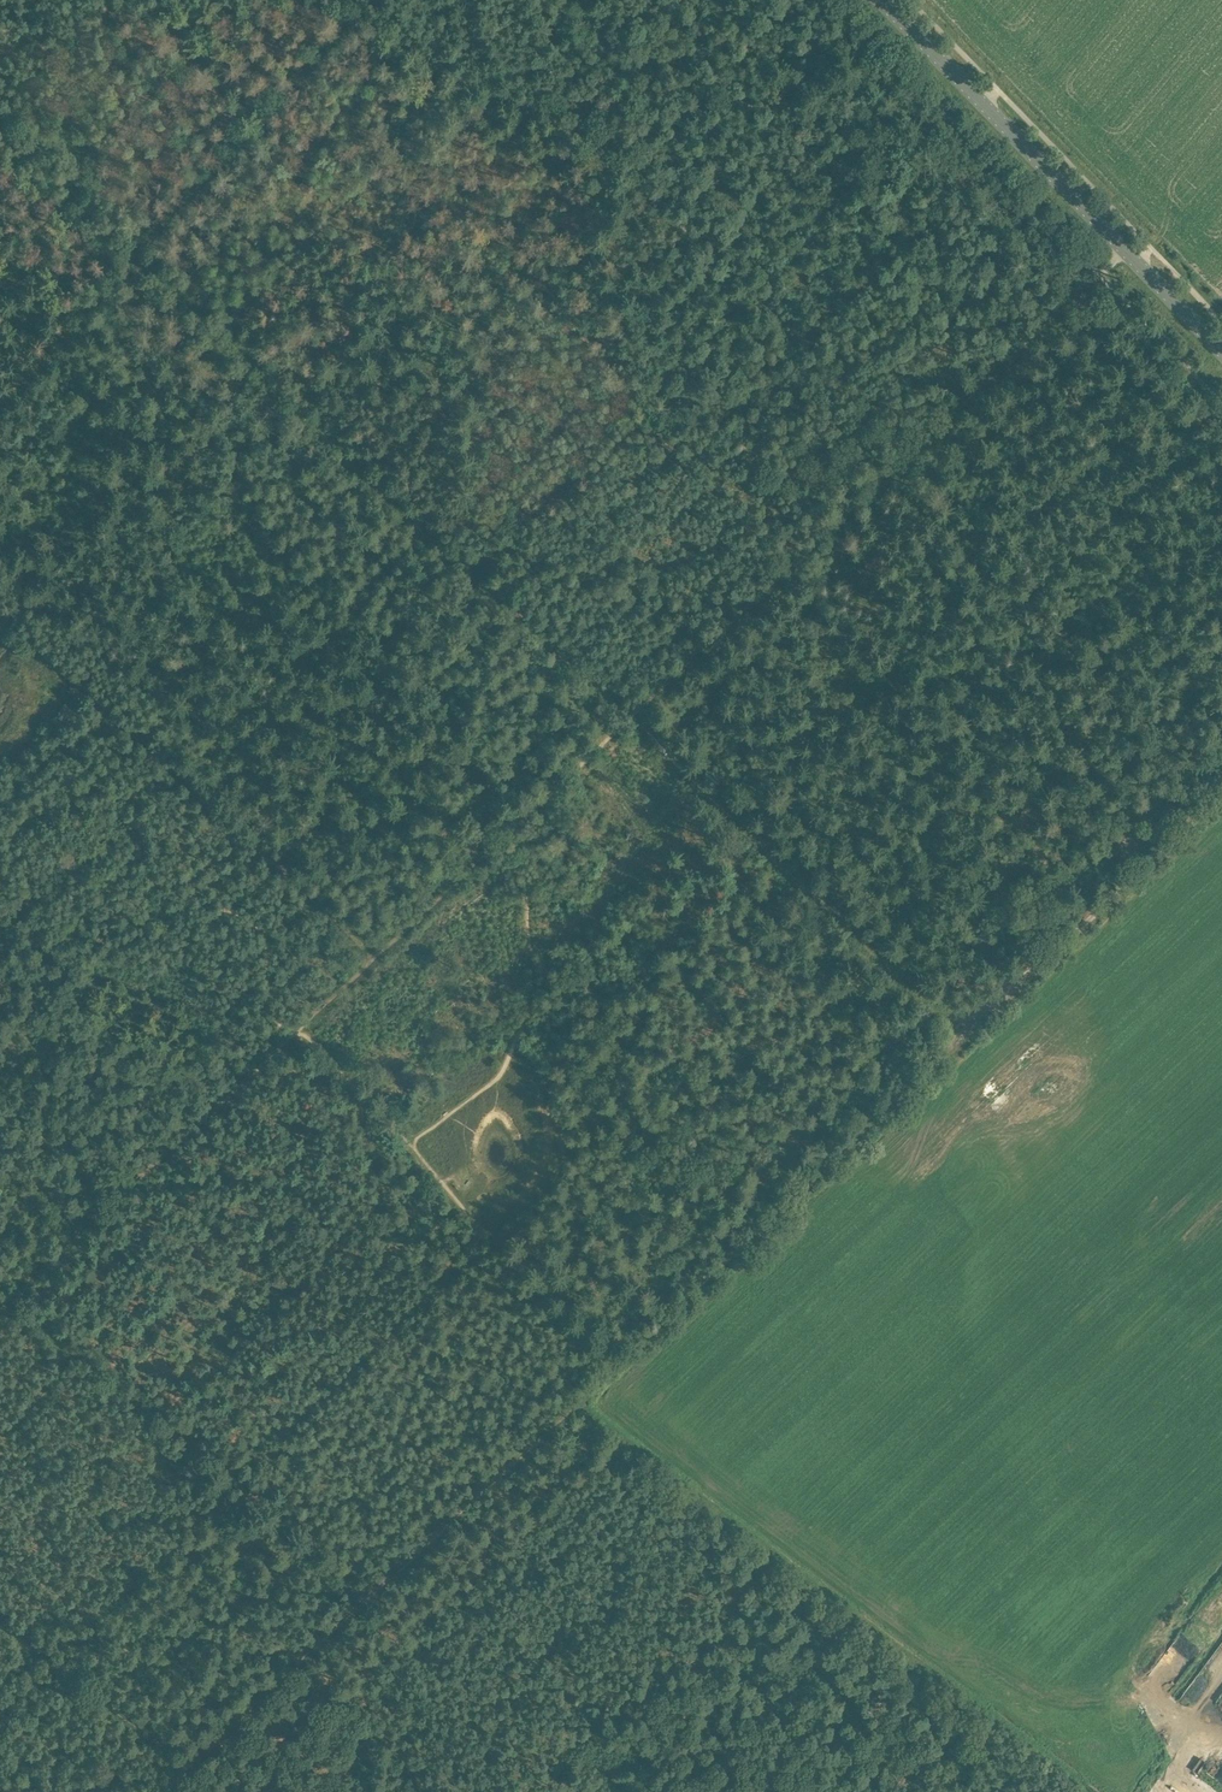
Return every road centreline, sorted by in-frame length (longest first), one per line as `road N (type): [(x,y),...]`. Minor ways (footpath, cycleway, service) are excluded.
road 1 (track): [(0,612),(370,950)]
road 2 (secondary): [(1221,358),(874,0)]
road 3 (track): [(622,711),(969,1031)]
road 4 (track): [(648,1336),(969,1031)]
road 5 (track): [(969,1031),(1221,792)]

